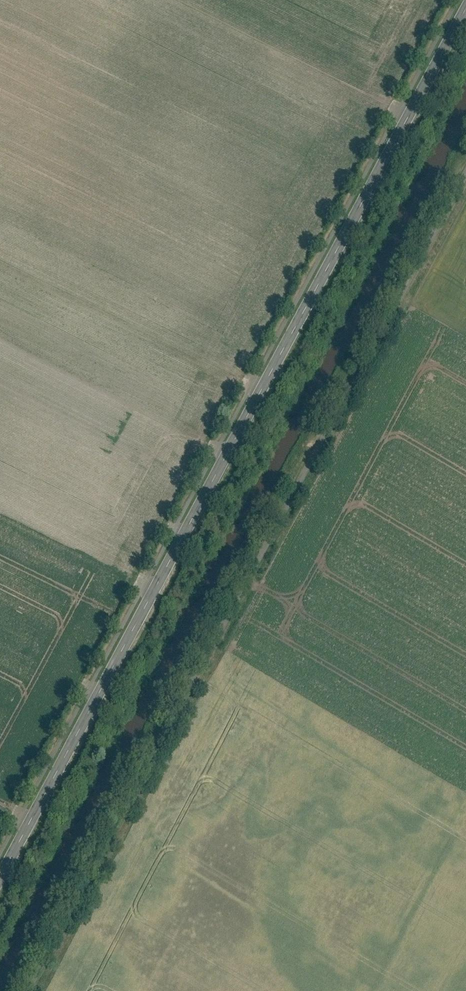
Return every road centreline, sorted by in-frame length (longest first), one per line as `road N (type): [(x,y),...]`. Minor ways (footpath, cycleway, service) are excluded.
road 1 (tertiary): [(0,878),(465,5)]
road 2 (unclassified): [(465,155),(19,990)]

